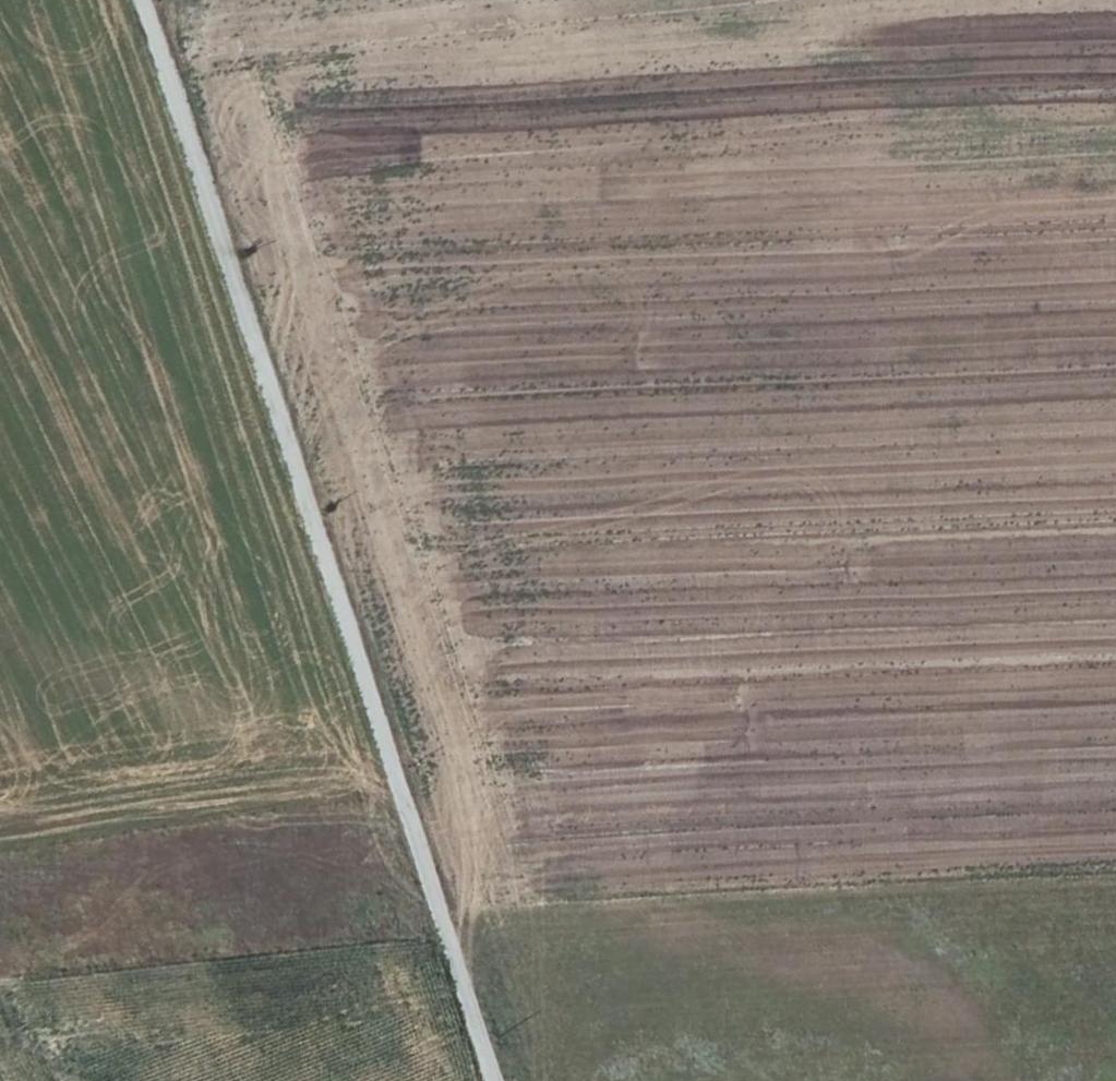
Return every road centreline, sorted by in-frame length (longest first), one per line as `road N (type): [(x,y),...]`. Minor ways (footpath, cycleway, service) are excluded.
road 1 (track): [(493,1080),(138,0)]

